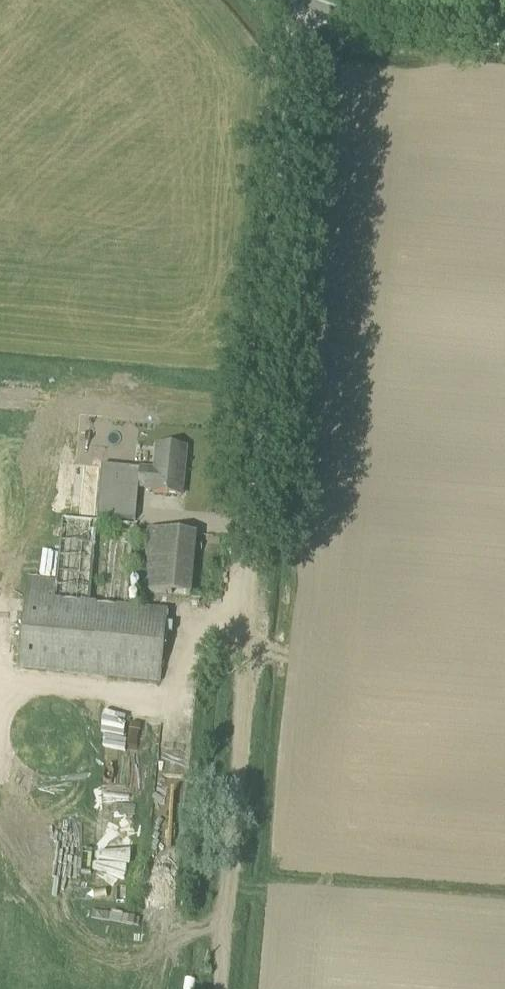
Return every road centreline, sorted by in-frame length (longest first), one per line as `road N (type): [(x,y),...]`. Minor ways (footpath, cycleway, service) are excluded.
road 1 (unclassified): [(242,685),(306,10)]
road 2 (track): [(242,685),(213,988)]
road 3 (unclassified): [(306,10),(353,23),(504,36)]

